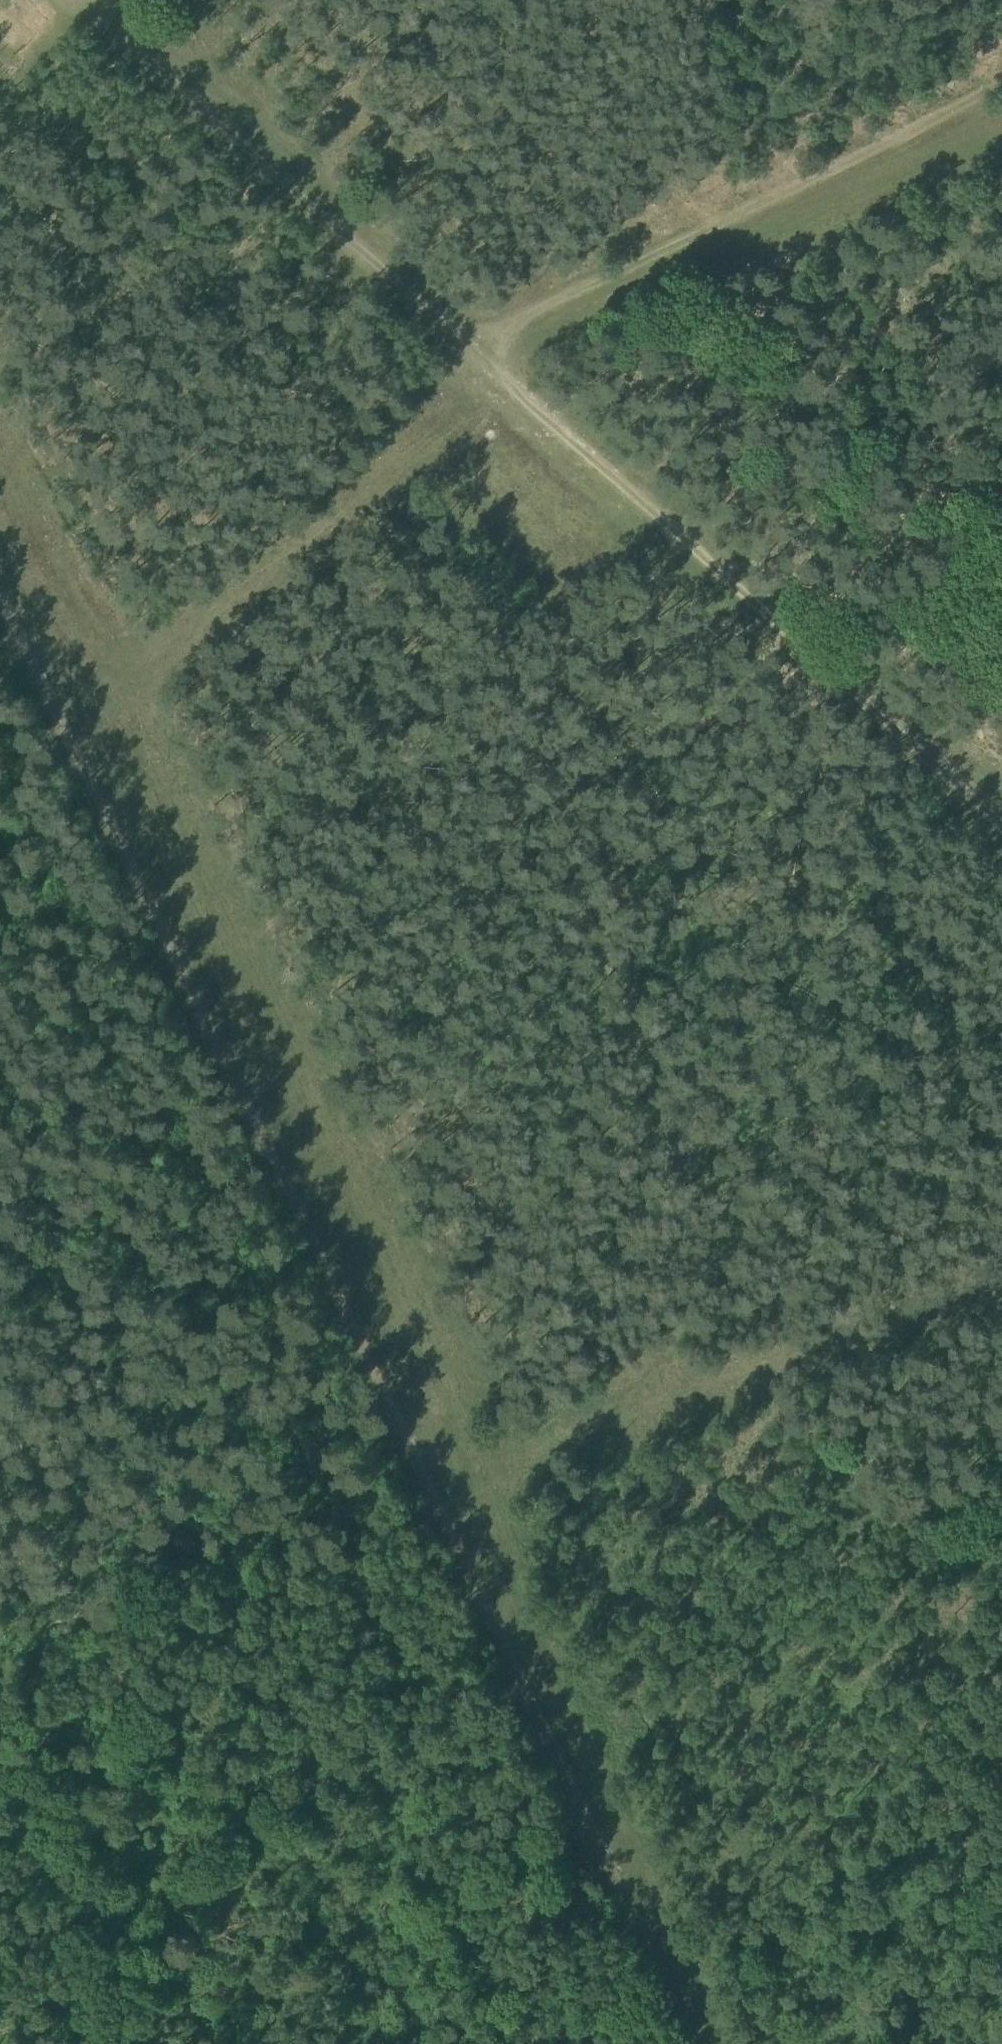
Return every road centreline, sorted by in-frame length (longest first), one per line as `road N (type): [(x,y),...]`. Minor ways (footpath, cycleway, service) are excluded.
road 1 (track): [(93,0),(535,374),(1001,796)]
road 2 (track): [(33,1626),(205,1766),(325,1929),(389,2043)]
road 3 (track): [(0,1479),(33,1626)]

